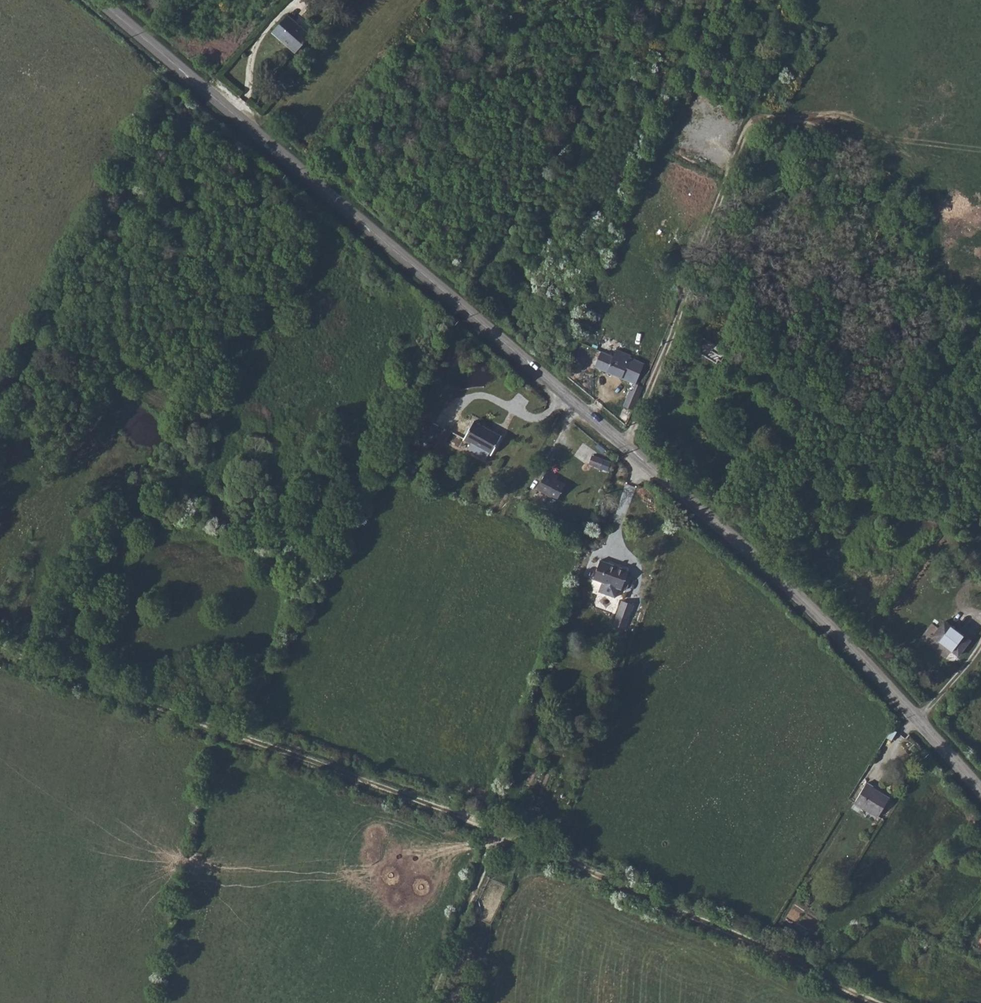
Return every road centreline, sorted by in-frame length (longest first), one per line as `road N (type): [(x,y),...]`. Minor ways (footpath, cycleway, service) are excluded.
road 1 (tertiary): [(99,0),(740,544),(893,688),(980,790)]
road 2 (track): [(0,650),(472,818),(878,1002)]
road 3 (track): [(431,1002),(496,831)]

